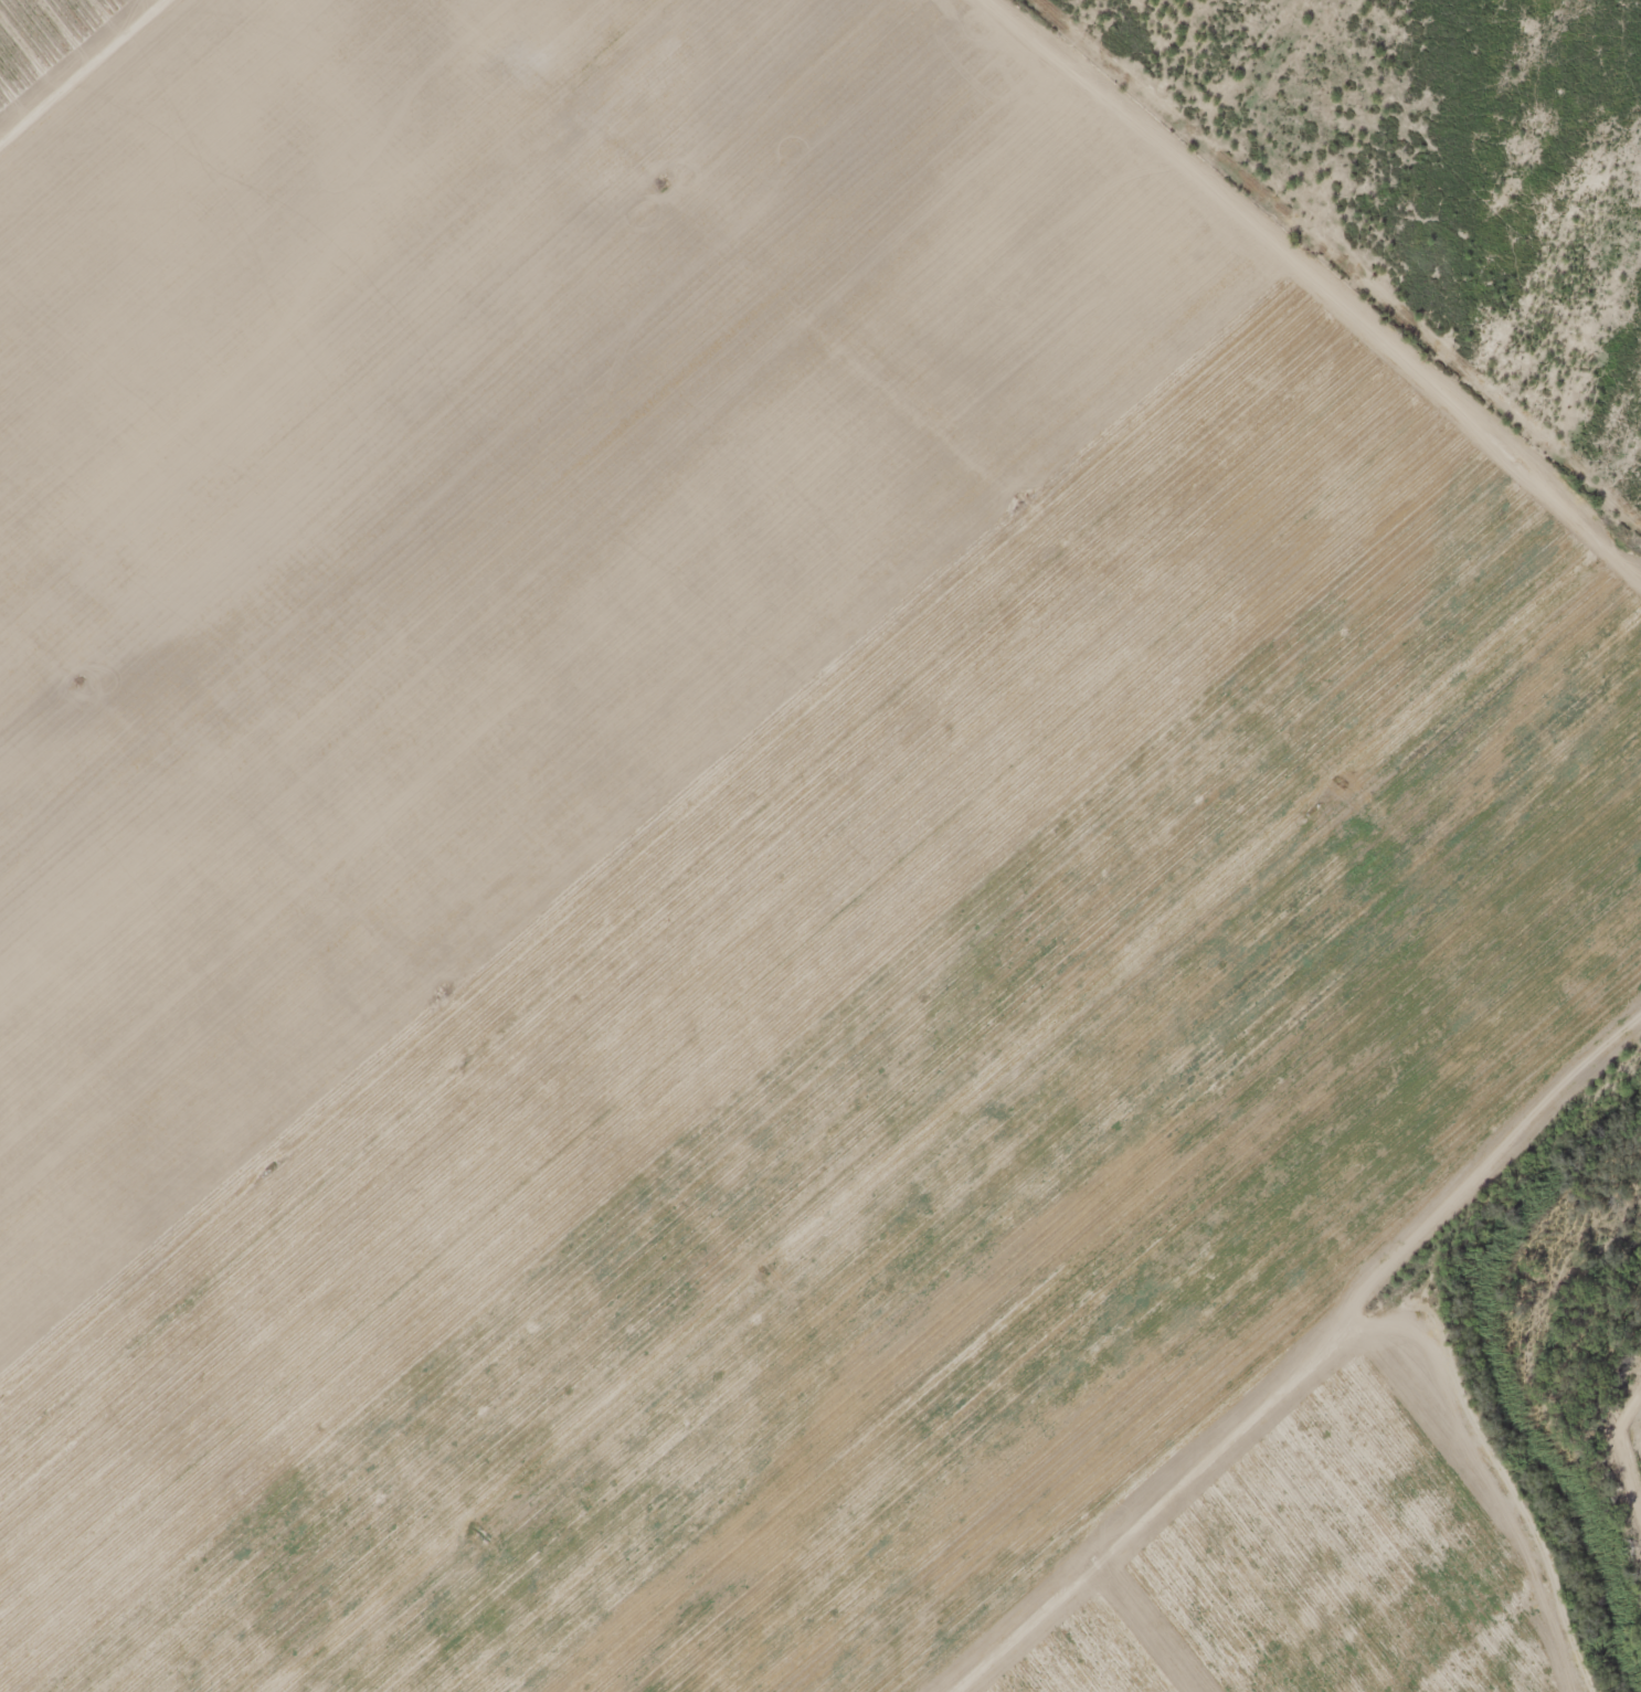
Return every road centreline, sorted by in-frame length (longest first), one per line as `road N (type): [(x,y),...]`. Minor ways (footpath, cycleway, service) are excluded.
road 1 (residential): [(966,1691),(1640,1064)]

